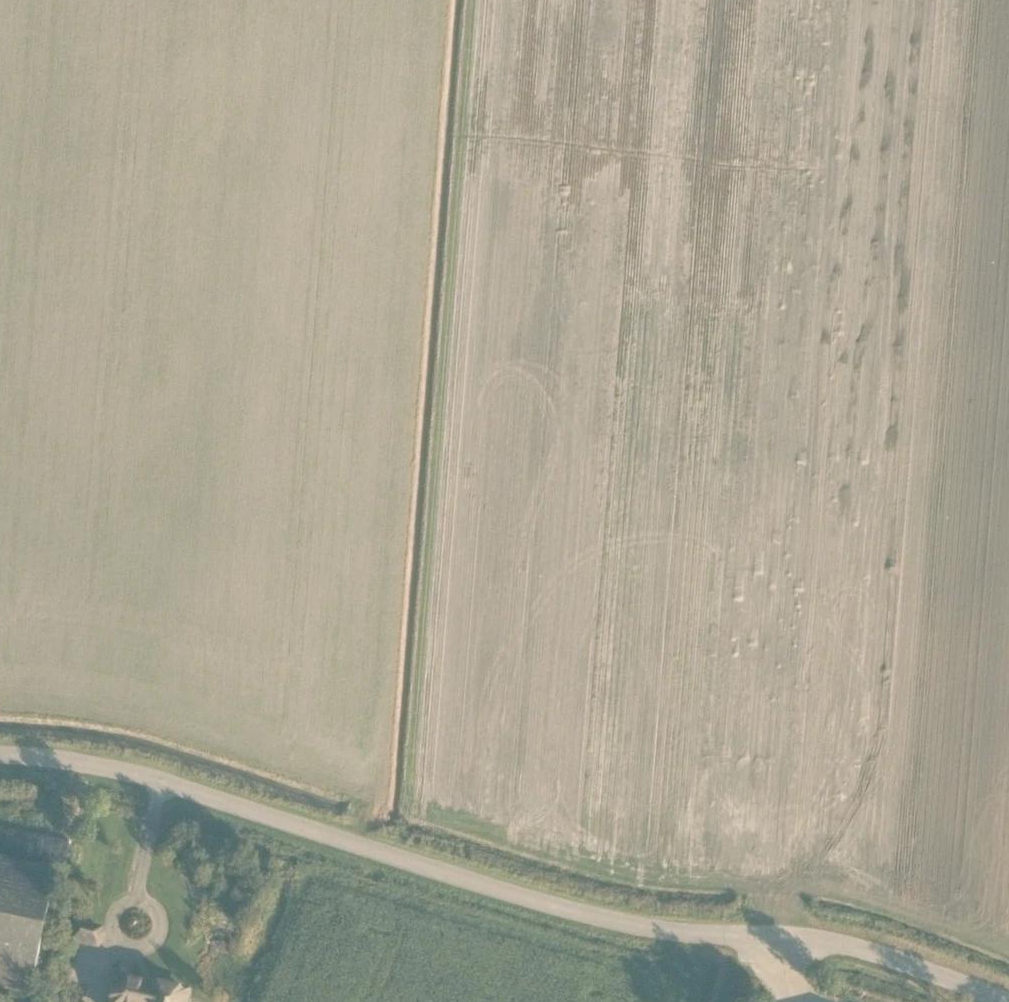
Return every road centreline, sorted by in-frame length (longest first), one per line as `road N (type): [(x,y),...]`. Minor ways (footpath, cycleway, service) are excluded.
road 1 (tertiary): [(992,1001),(841,945),(646,934),(580,922),(106,768),(0,761)]

